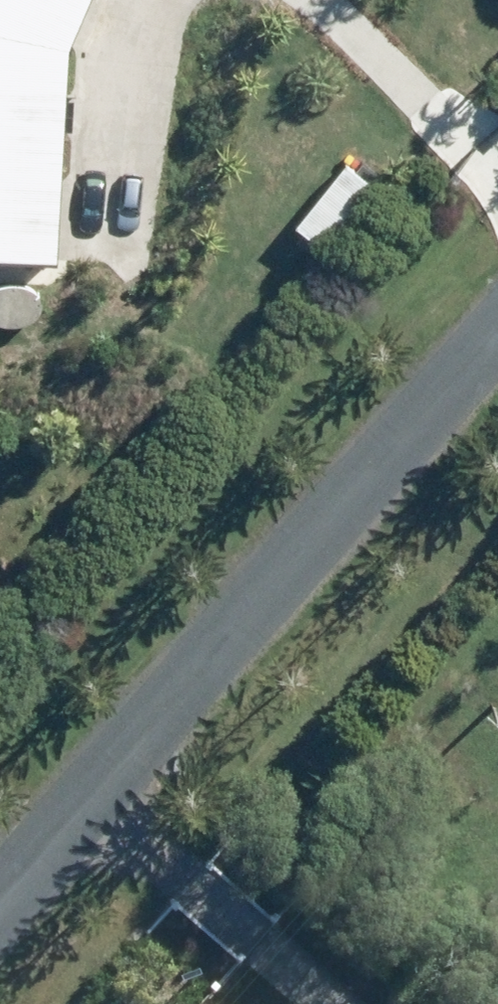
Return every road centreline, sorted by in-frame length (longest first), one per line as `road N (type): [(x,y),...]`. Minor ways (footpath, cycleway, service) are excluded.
road 1 (unclassified): [(497,323),(0,884)]
road 2 (track): [(83,790),(324,1003)]
road 3 (track): [(143,0),(104,252)]
road 4 (track): [(497,163),(311,0)]

